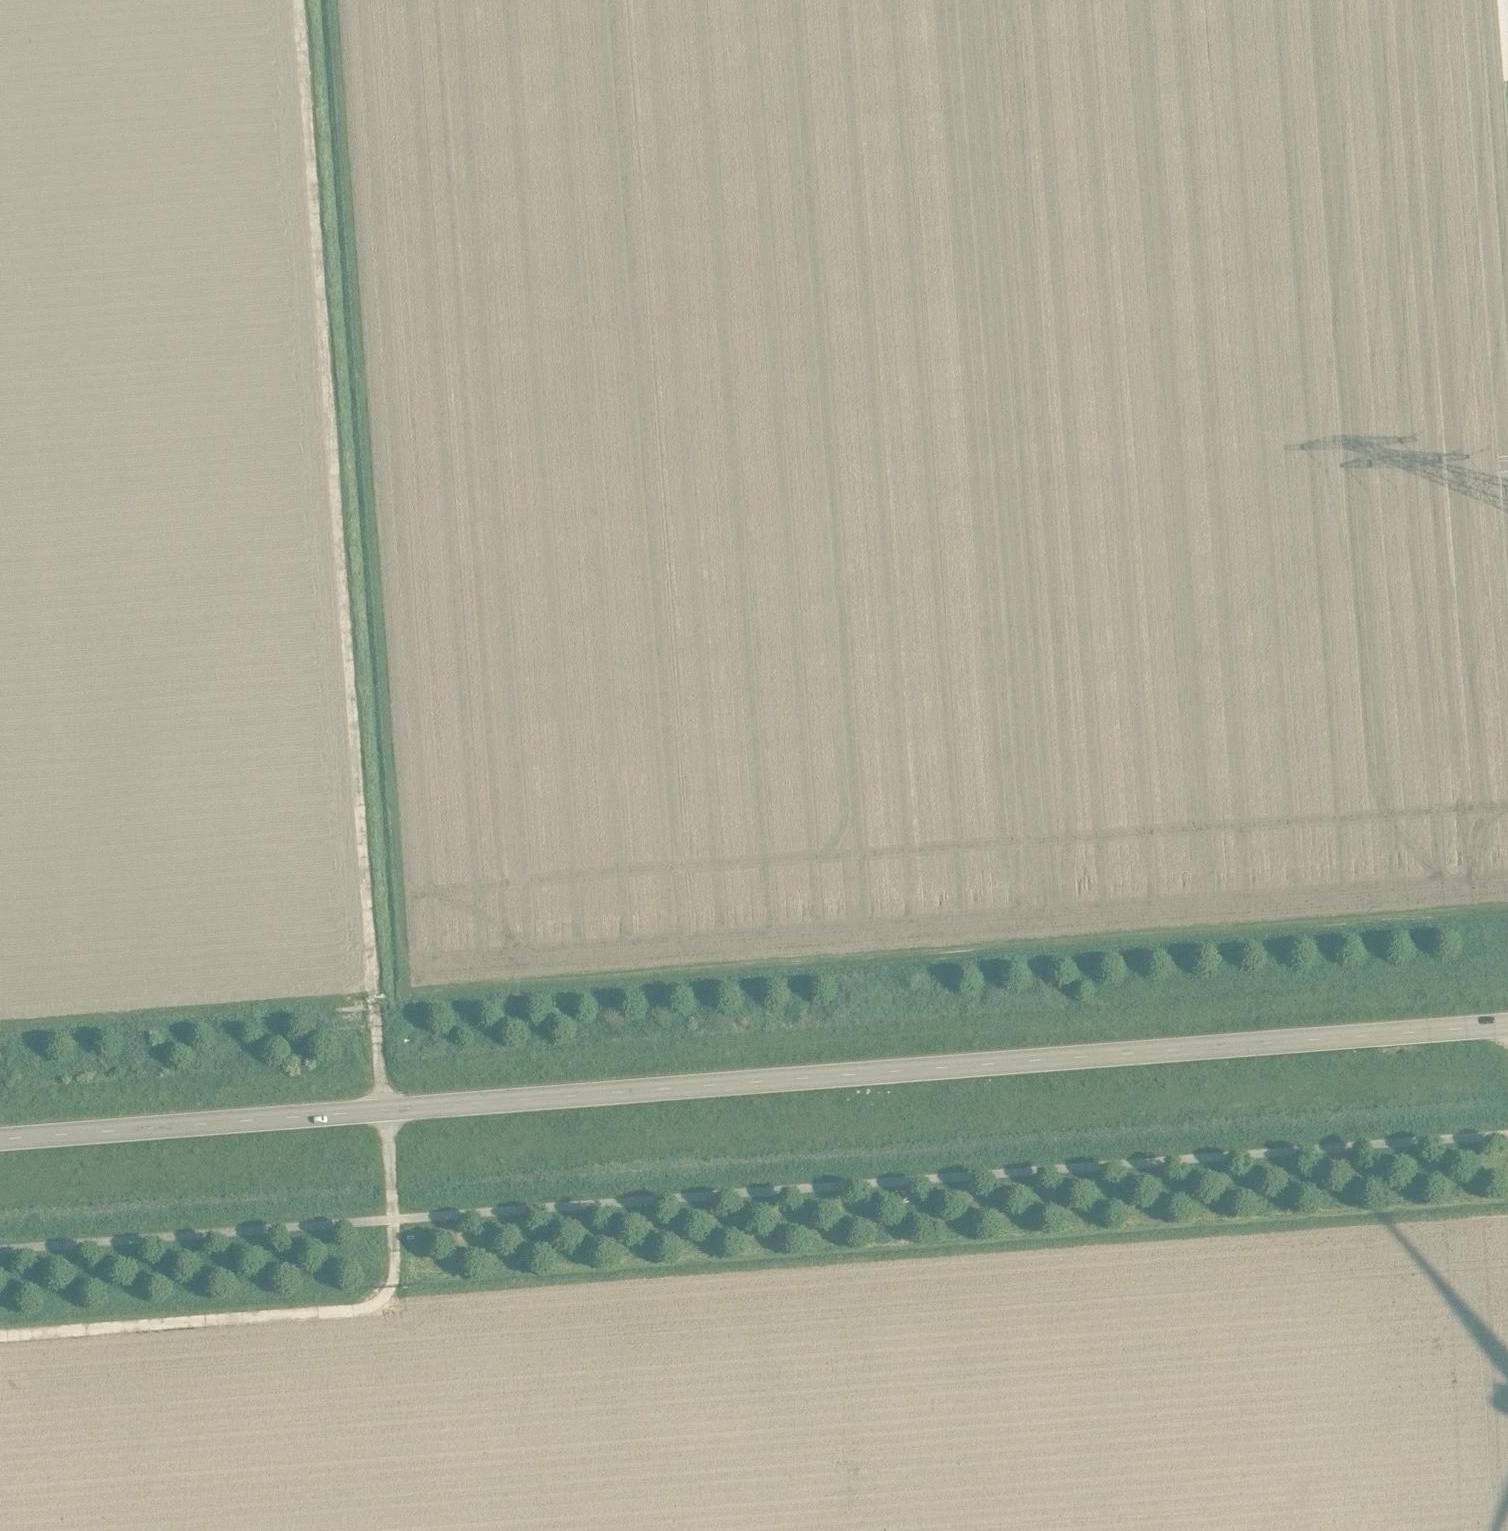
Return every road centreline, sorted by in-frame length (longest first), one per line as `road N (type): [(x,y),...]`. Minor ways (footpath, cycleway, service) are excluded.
road 1 (tertiary): [(1507,1028),(0,1138)]

